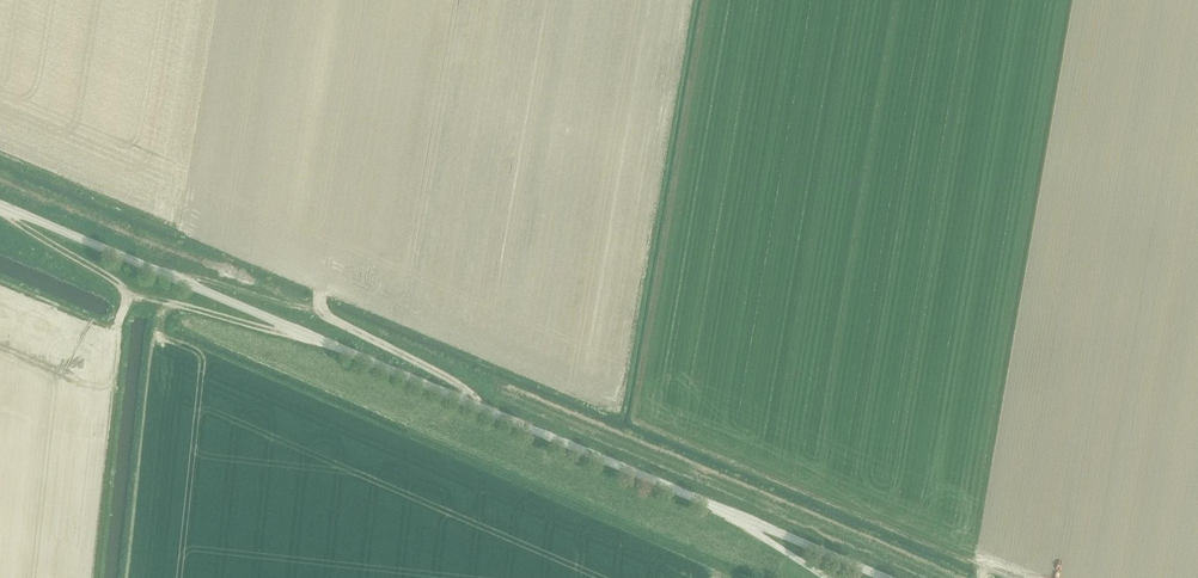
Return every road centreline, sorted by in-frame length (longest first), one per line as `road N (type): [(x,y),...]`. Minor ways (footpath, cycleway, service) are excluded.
road 1 (unclassified): [(884,577),(0,205)]

